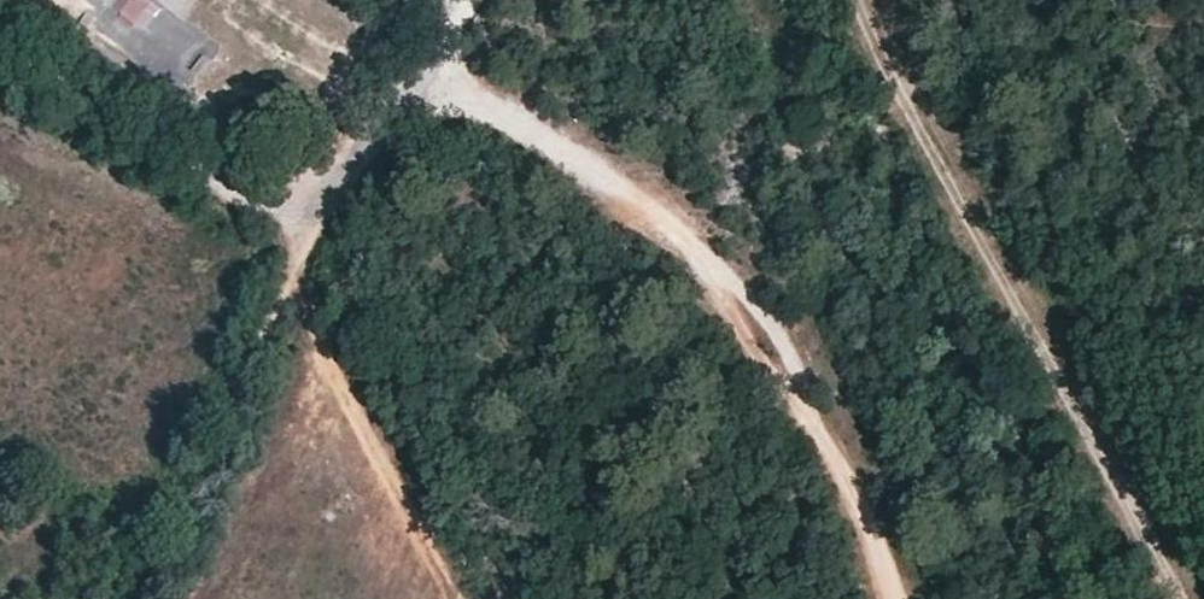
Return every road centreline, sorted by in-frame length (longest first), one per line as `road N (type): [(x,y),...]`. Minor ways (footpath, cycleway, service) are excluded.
road 1 (track): [(434,64),(537,142),(634,194),(722,259),(759,299),(891,598)]
road 2 (track): [(1178,598),(1109,453),(920,141),(857,0)]
road 3 (track): [(434,64),(313,227),(295,281),(143,598)]
road 4 (track): [(0,51),(230,197),(289,202),(317,222)]

